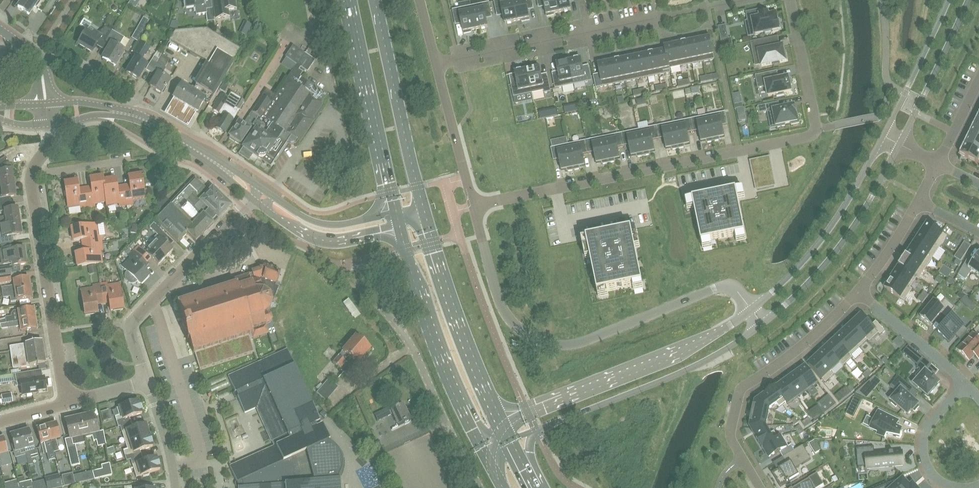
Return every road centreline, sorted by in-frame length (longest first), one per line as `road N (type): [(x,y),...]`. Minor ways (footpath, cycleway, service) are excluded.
road 1 (residential): [(791,0),(815,116),(810,134),(474,206)]
road 2 (residential): [(752,309),(721,287),(596,336),(539,341),(501,308),(474,206)]
road 3 (residential): [(243,206),(271,232),(336,265),(389,315),(481,487)]
road 4 (residential): [(732,0),(435,67)]
road 5 (residential): [(859,291),(741,390),(731,437),(758,487)]
road 6 (tertiary): [(536,430),(680,374),(762,324)]
road 7 (primary): [(399,224),(434,344),(480,444)]
road 8 (tertiary): [(752,309),(682,351),(543,405)]
road 9 (residential): [(68,403),(33,175)]
road 10 (tertiary): [(762,324),(836,251),(899,144)]
road 11 (tertiary): [(883,136),(822,238),(752,309)]
road 12 (primary): [(422,213),(374,0)]
road 13 (primary): [(350,0),(396,212)]
road 14 (primary): [(489,402),(422,213)]
road 15 (residential): [(130,325),(243,206)]
road 16 (tertiary): [(899,144),(967,0)]
road 17 (tertiary): [(193,147),(119,113),(47,113)]
road 18 (tertiary): [(949,0),(883,136)]
road 19 (residential): [(474,206),(435,67)]
road 20 (tertiary): [(264,207),(331,238),(399,224)]
road 21 (residential): [(859,291),(965,384)]
road 22 (residential): [(961,487),(944,485),(925,459),(934,421),(965,384)]
road 23 (tertiary): [(396,212),(324,224),(272,196)]

